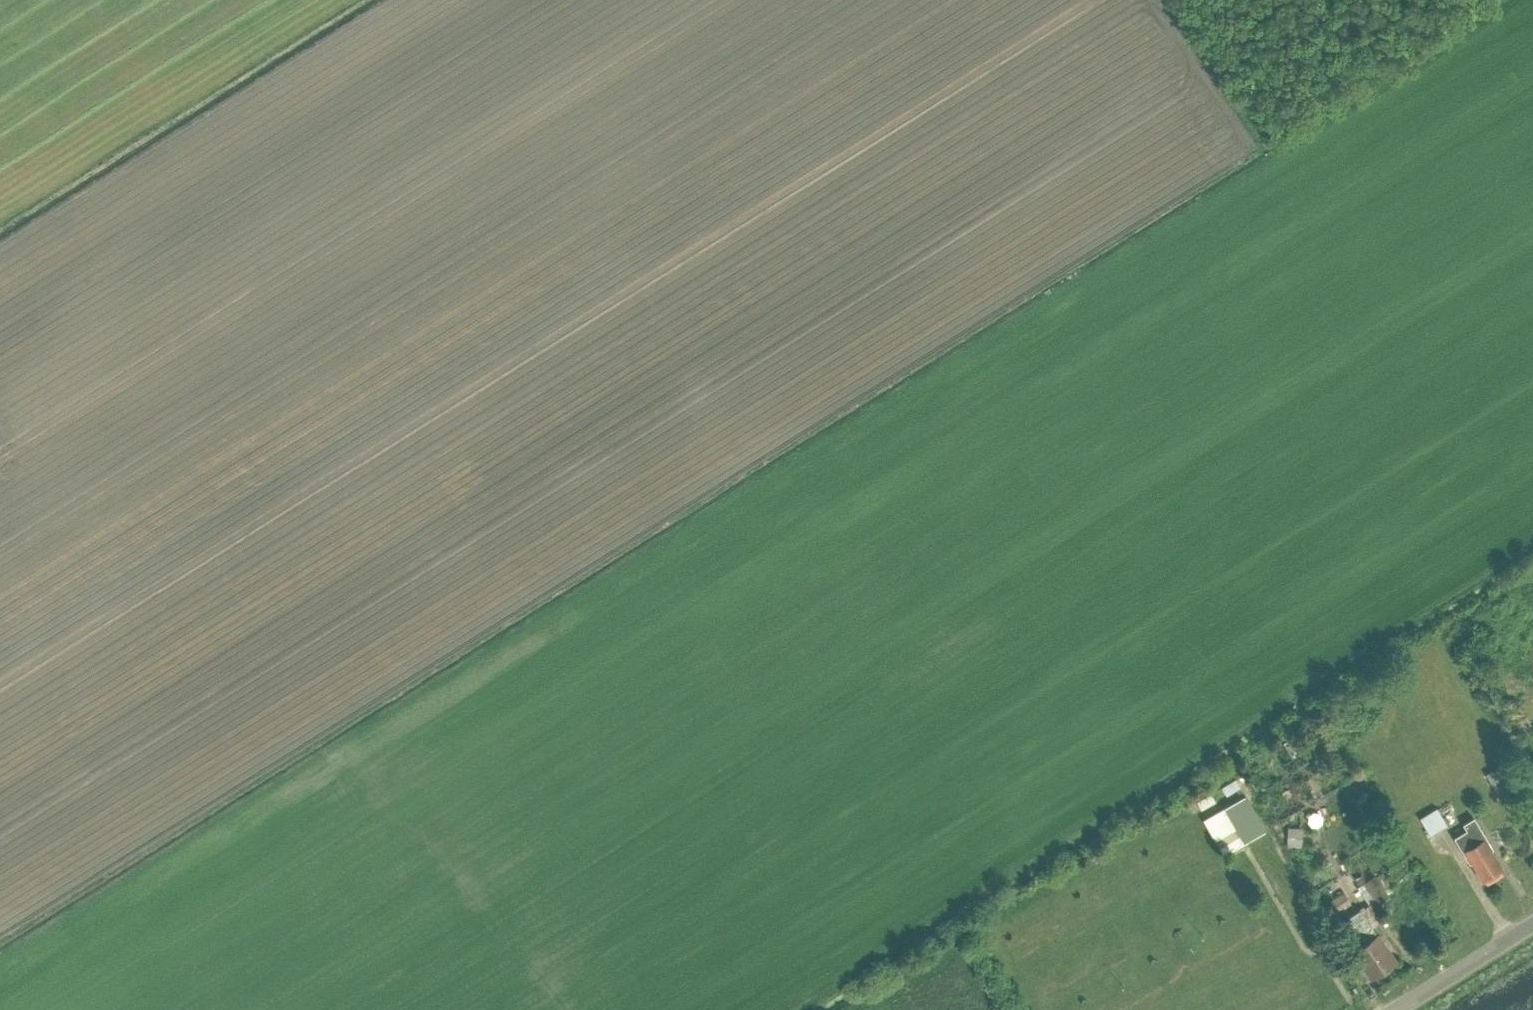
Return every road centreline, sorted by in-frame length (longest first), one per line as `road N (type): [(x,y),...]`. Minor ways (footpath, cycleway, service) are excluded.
road 1 (unclassified): [(1390,1009),(1532,921)]

